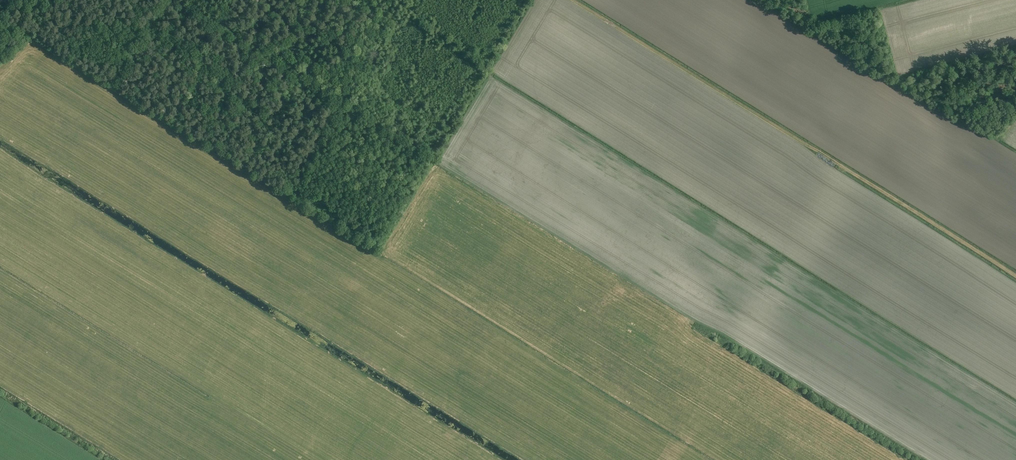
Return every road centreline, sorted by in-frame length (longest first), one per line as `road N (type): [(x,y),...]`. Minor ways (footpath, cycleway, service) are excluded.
road 1 (track): [(1015,277),(572,0)]

